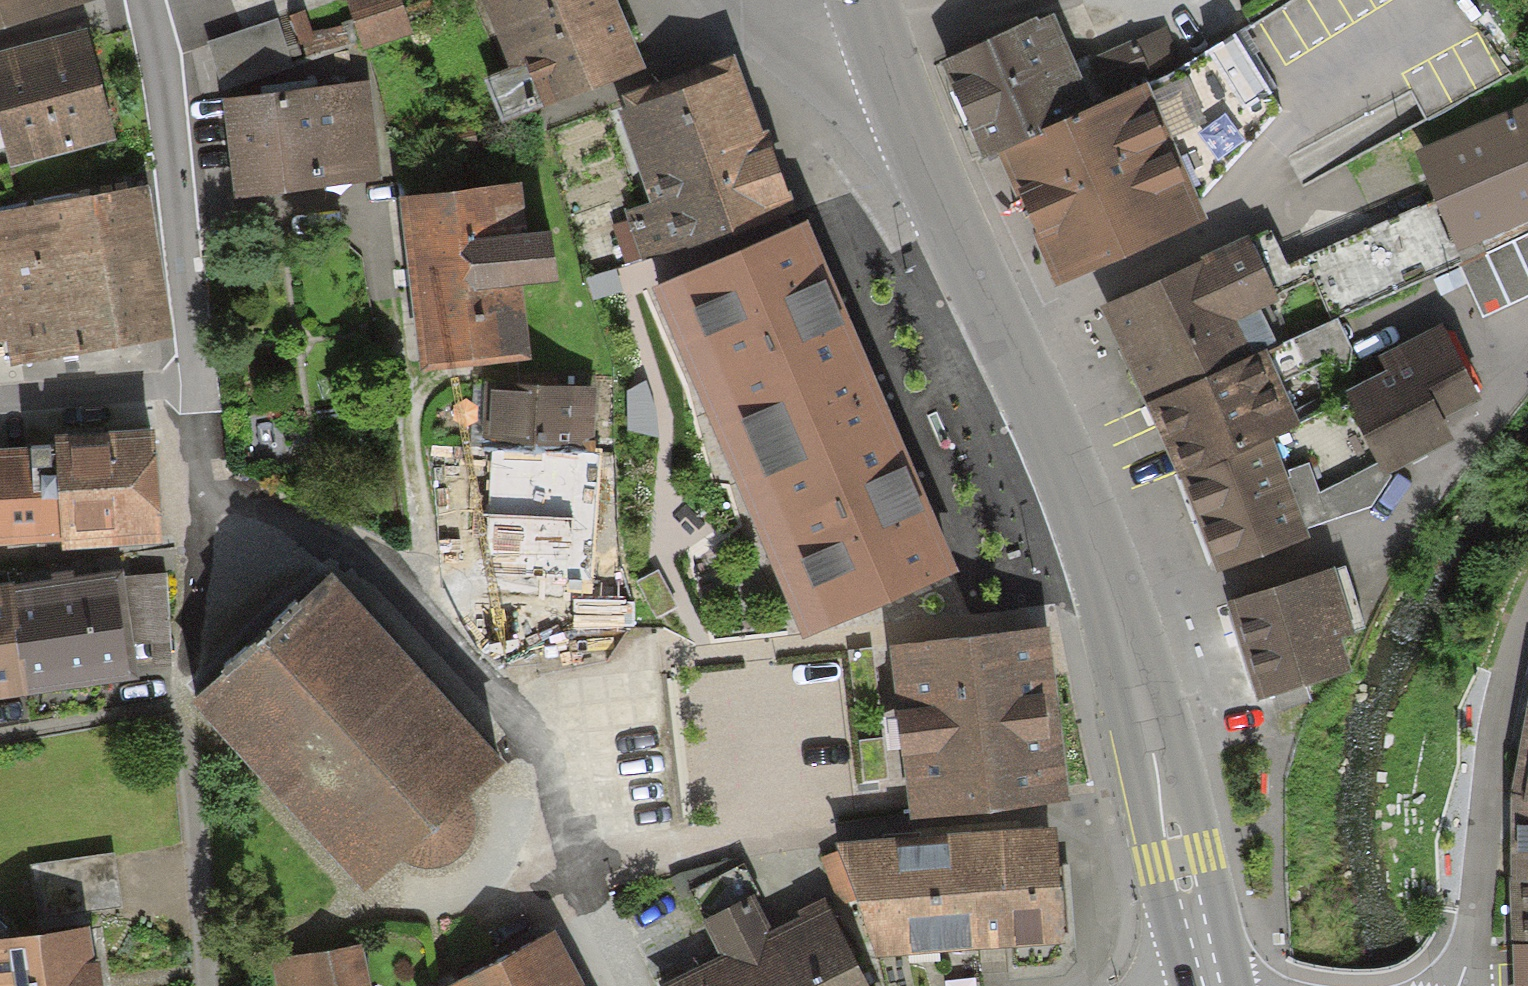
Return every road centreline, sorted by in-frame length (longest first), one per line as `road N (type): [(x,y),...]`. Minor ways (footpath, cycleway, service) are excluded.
road 1 (residential): [(608,985),(570,926),(515,745),(423,600),(313,528),(198,507),(177,213),(162,97),(137,0)]
road 2 (primary): [(1214,985),(1111,596),(857,0)]

